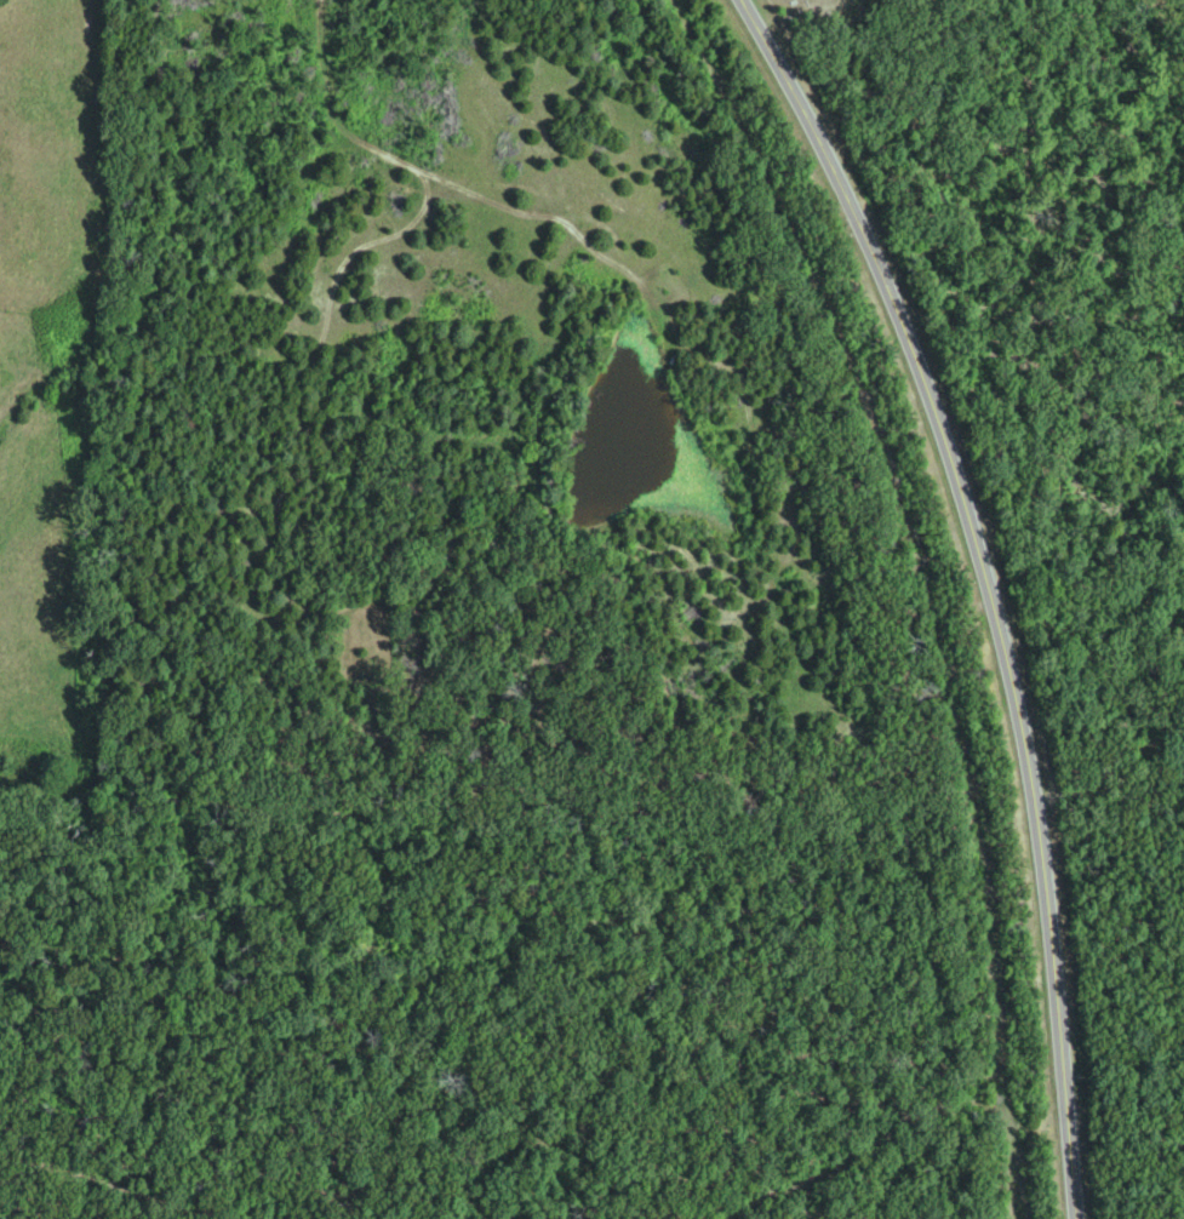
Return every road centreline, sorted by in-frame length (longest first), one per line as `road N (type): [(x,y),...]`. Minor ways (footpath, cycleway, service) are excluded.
road 1 (tertiary): [(1079,1218),(1037,782),(1008,639),(943,429),(859,207),(746,0)]

